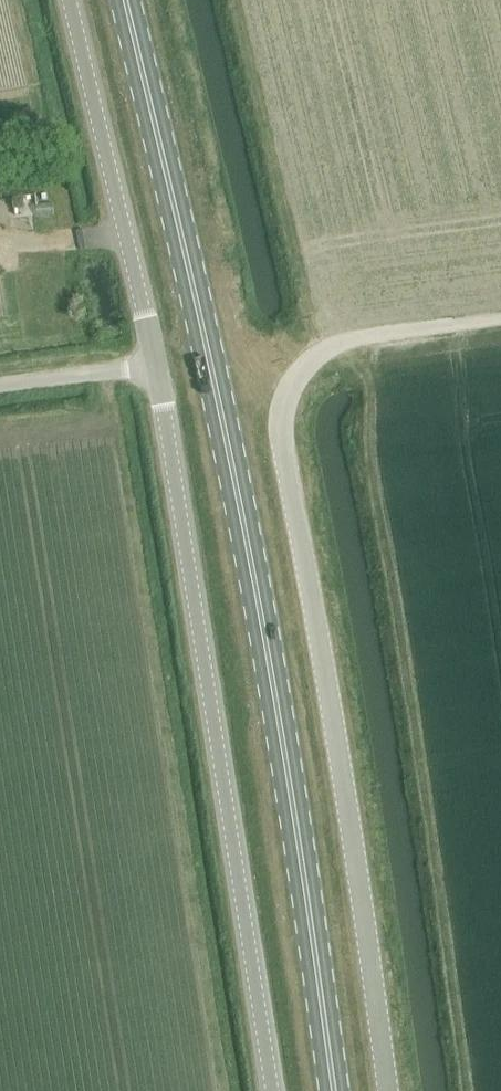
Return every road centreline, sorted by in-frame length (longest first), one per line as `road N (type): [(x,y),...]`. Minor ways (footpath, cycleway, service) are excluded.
road 1 (primary): [(332,1090),(249,548),(125,0)]
road 2 (unclassified): [(273,1090),(156,365)]
road 3 (unclassified): [(387,1090),(281,442),(294,382)]
road 4 (unclassified): [(156,365),(71,0)]
road 5 (track): [(294,382),(318,356),(351,339),(500,318)]
road 6 (unclassified): [(0,386),(156,365)]

